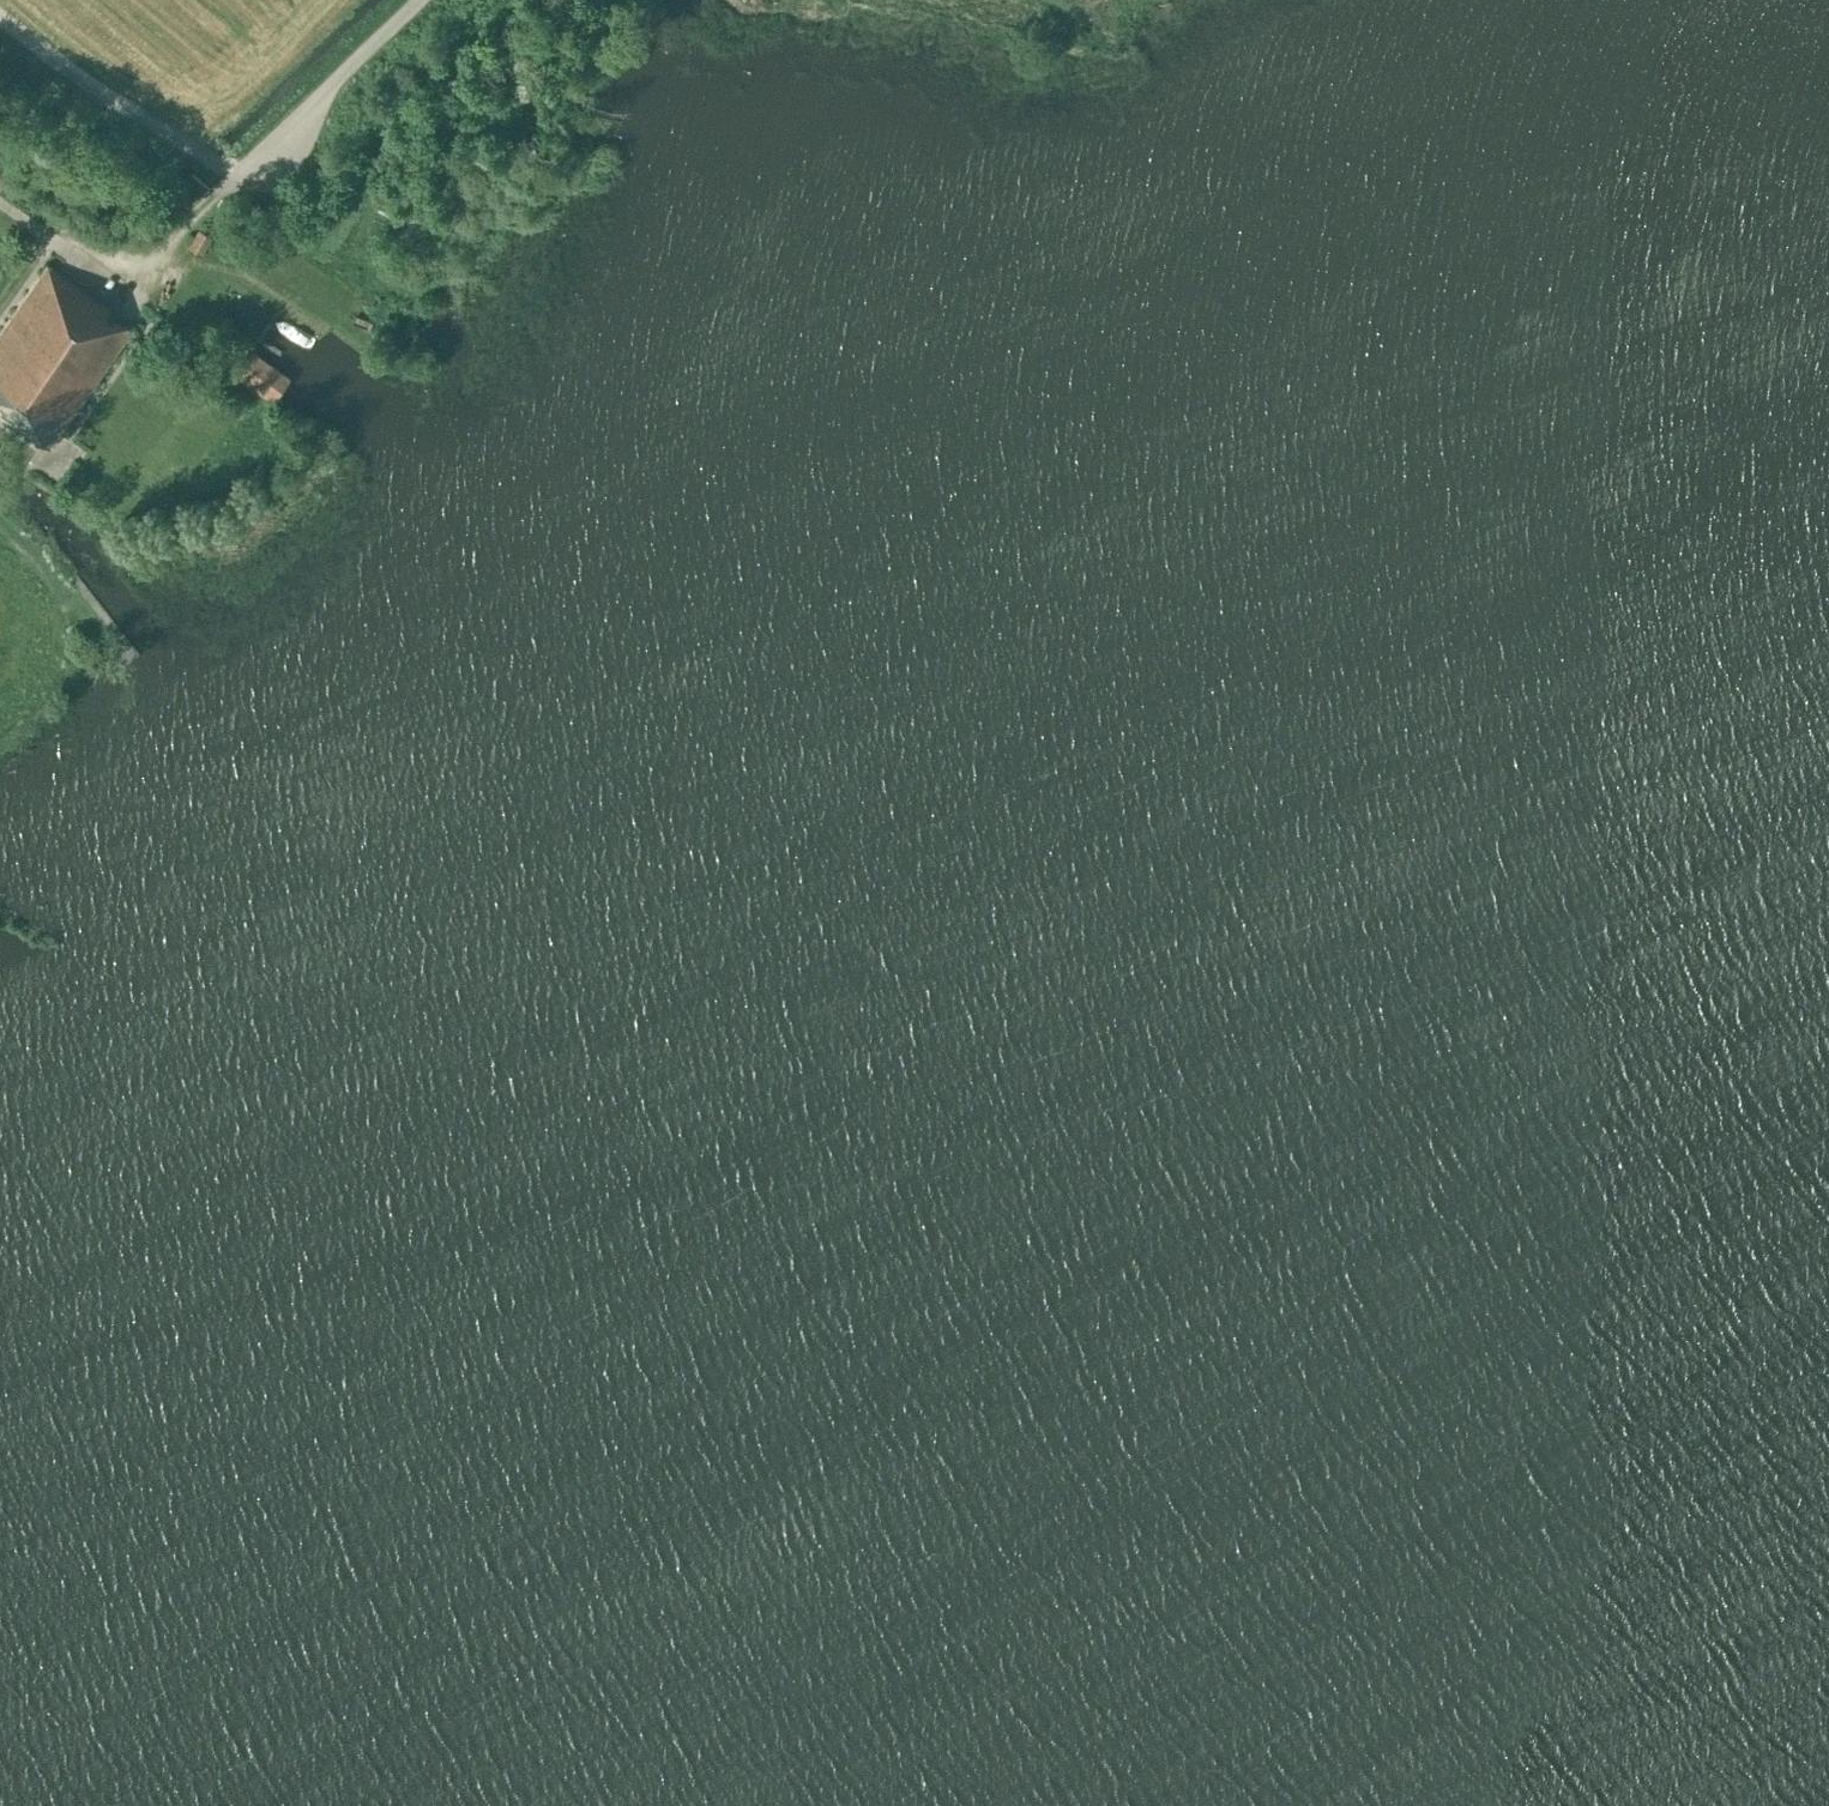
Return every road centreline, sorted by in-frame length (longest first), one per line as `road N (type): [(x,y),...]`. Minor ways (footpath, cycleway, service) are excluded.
road 1 (unclassified): [(179,233),(420,0)]

